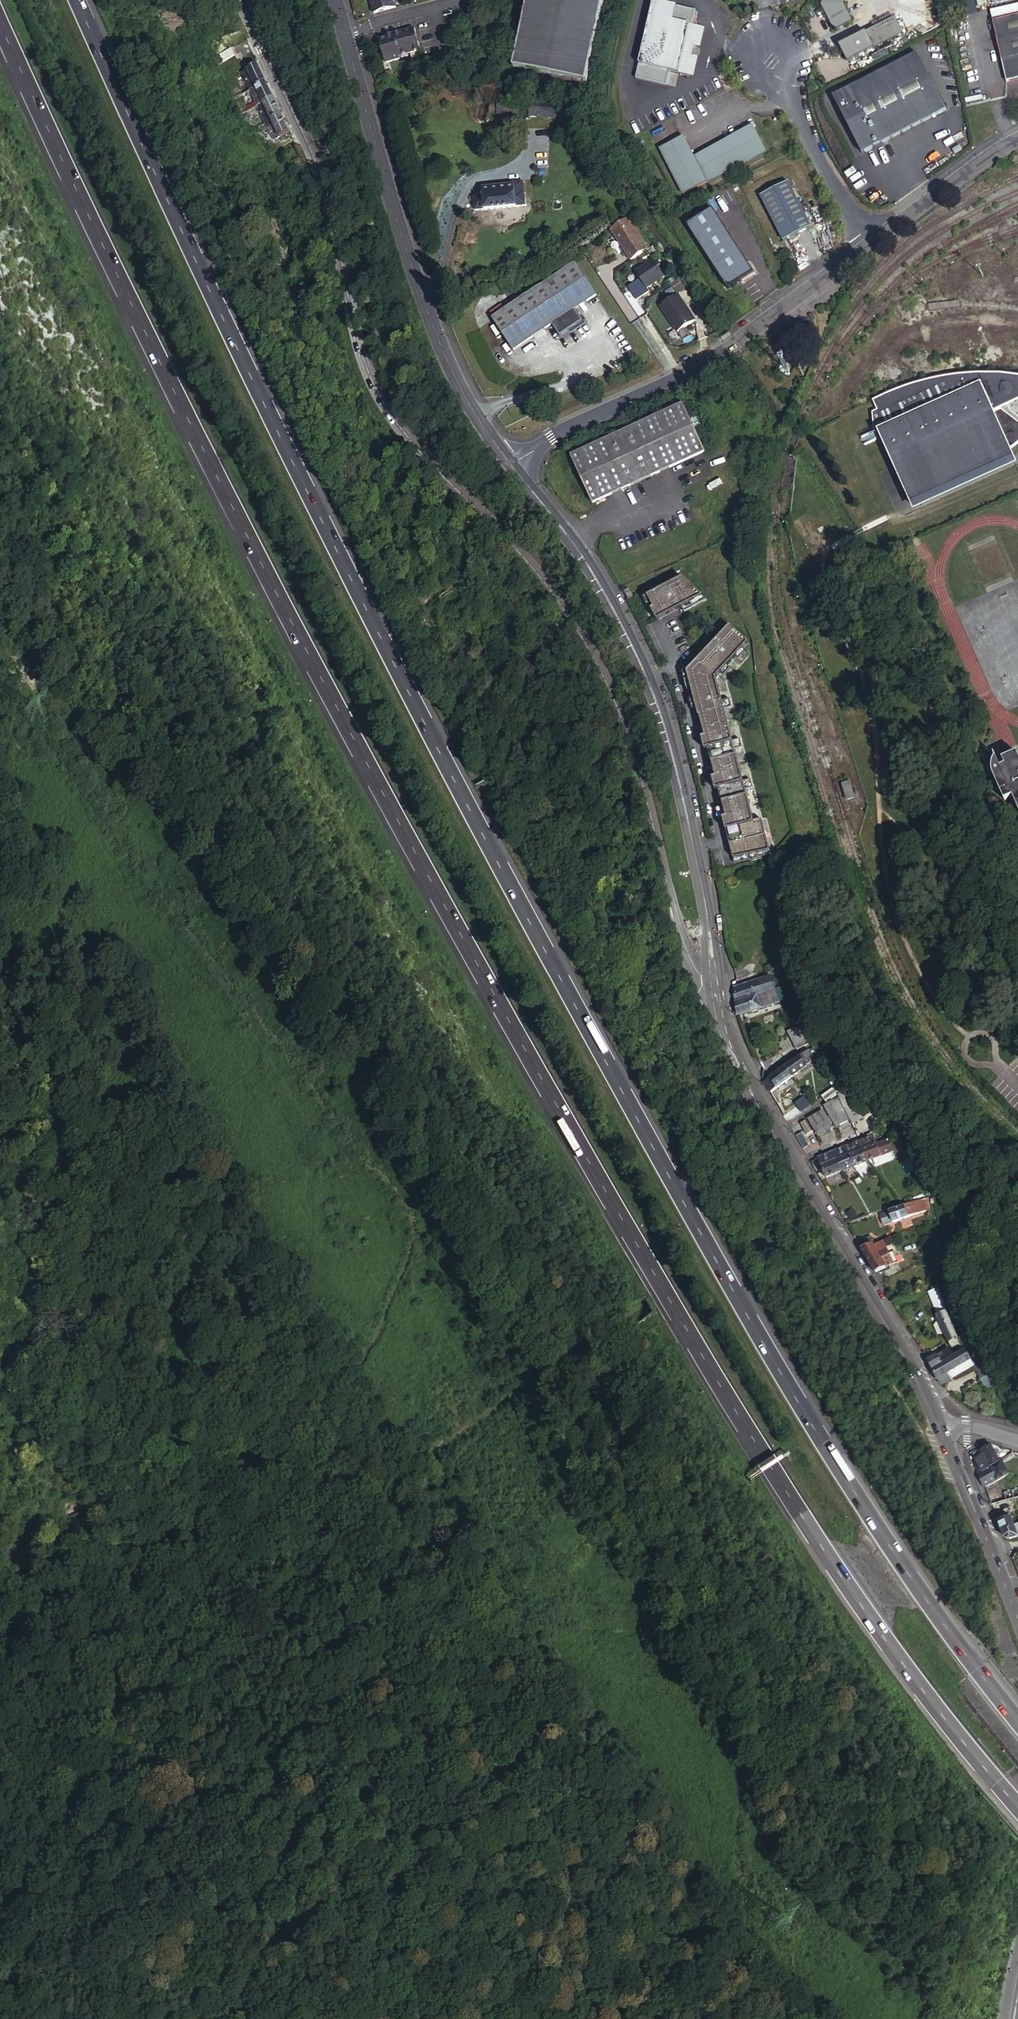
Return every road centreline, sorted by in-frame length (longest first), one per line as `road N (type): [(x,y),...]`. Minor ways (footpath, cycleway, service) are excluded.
road 1 (motorway): [(0,36),(191,437),(687,1339),(856,1602),(1017,1801)]
road 2 (motorway): [(1017,1711),(905,1569),(738,1301),(257,402),(76,0)]
road 3 (tertiary): [(715,966),(679,935),(631,717),(584,622),(403,421),(359,338),(307,142),(236,0)]
road 4 (track): [(293,1503),(413,1256),(419,1220),(99,826),(38,730)]
road 5 (track): [(751,1253),(509,1391),(436,1443),(172,1552),(0,1611)]
road 6 (track): [(134,1565),(256,1690),(289,1683),(362,1692),(520,1753),(634,1837),(667,1879),(683,1918),(705,2018)]
road 7 (track): [(437,2018),(442,1953),(428,1901),(306,1742),(283,1722),(166,1716),(167,1673),(190,1624)]
road 8 (tertiary): [(715,966),(680,788),(639,660),(583,556),(505,456)]
road 9 (tertiary): [(929,1416),(727,1043),(715,966)]
road 10 (tertiary): [(505,456),(447,370),(349,51)]
road 11 (unclassified): [(867,243),(748,336),(682,375),(505,456)]
road 12 (track): [(751,1253),(782,1237),(808,1258),(908,1421),(929,1416)]
road 13 (tertiary): [(1017,1620),(929,1416)]
road 14 (unclassified): [(867,243),(772,60)]
road 15 (unclassified): [(1017,137),(867,243)]
road 16 (residential): [(349,51),(363,29),(462,0)]

